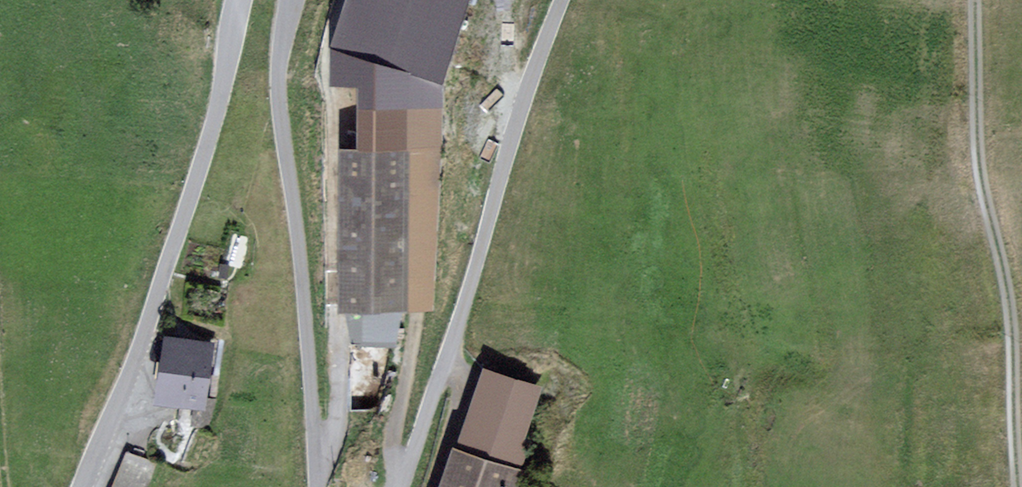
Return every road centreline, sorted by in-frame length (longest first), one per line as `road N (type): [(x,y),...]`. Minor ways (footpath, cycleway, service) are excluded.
road 1 (tertiary): [(561,0),(525,89),(450,353),(402,486)]
road 2 (tertiary): [(238,0),(197,175),(83,486)]
road 3 (track): [(1017,486),(1007,307),(975,182),(971,0)]
road 4 (tertiary): [(317,486),(283,139),(281,59),(291,0)]

